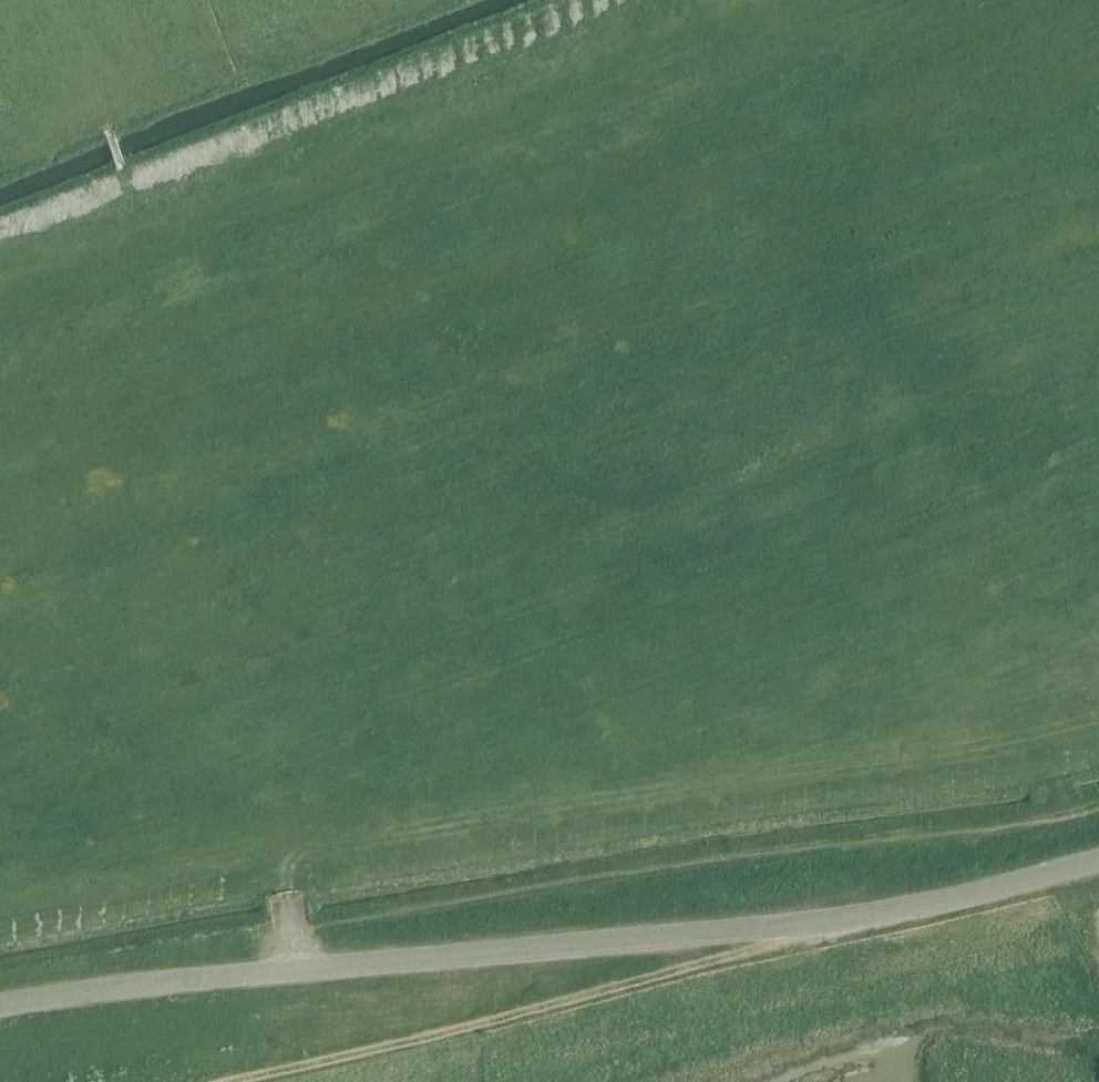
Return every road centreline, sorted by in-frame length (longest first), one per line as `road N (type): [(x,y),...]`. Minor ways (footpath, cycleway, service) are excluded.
road 1 (unclassified): [(0,1007),(887,915),(1098,867)]

